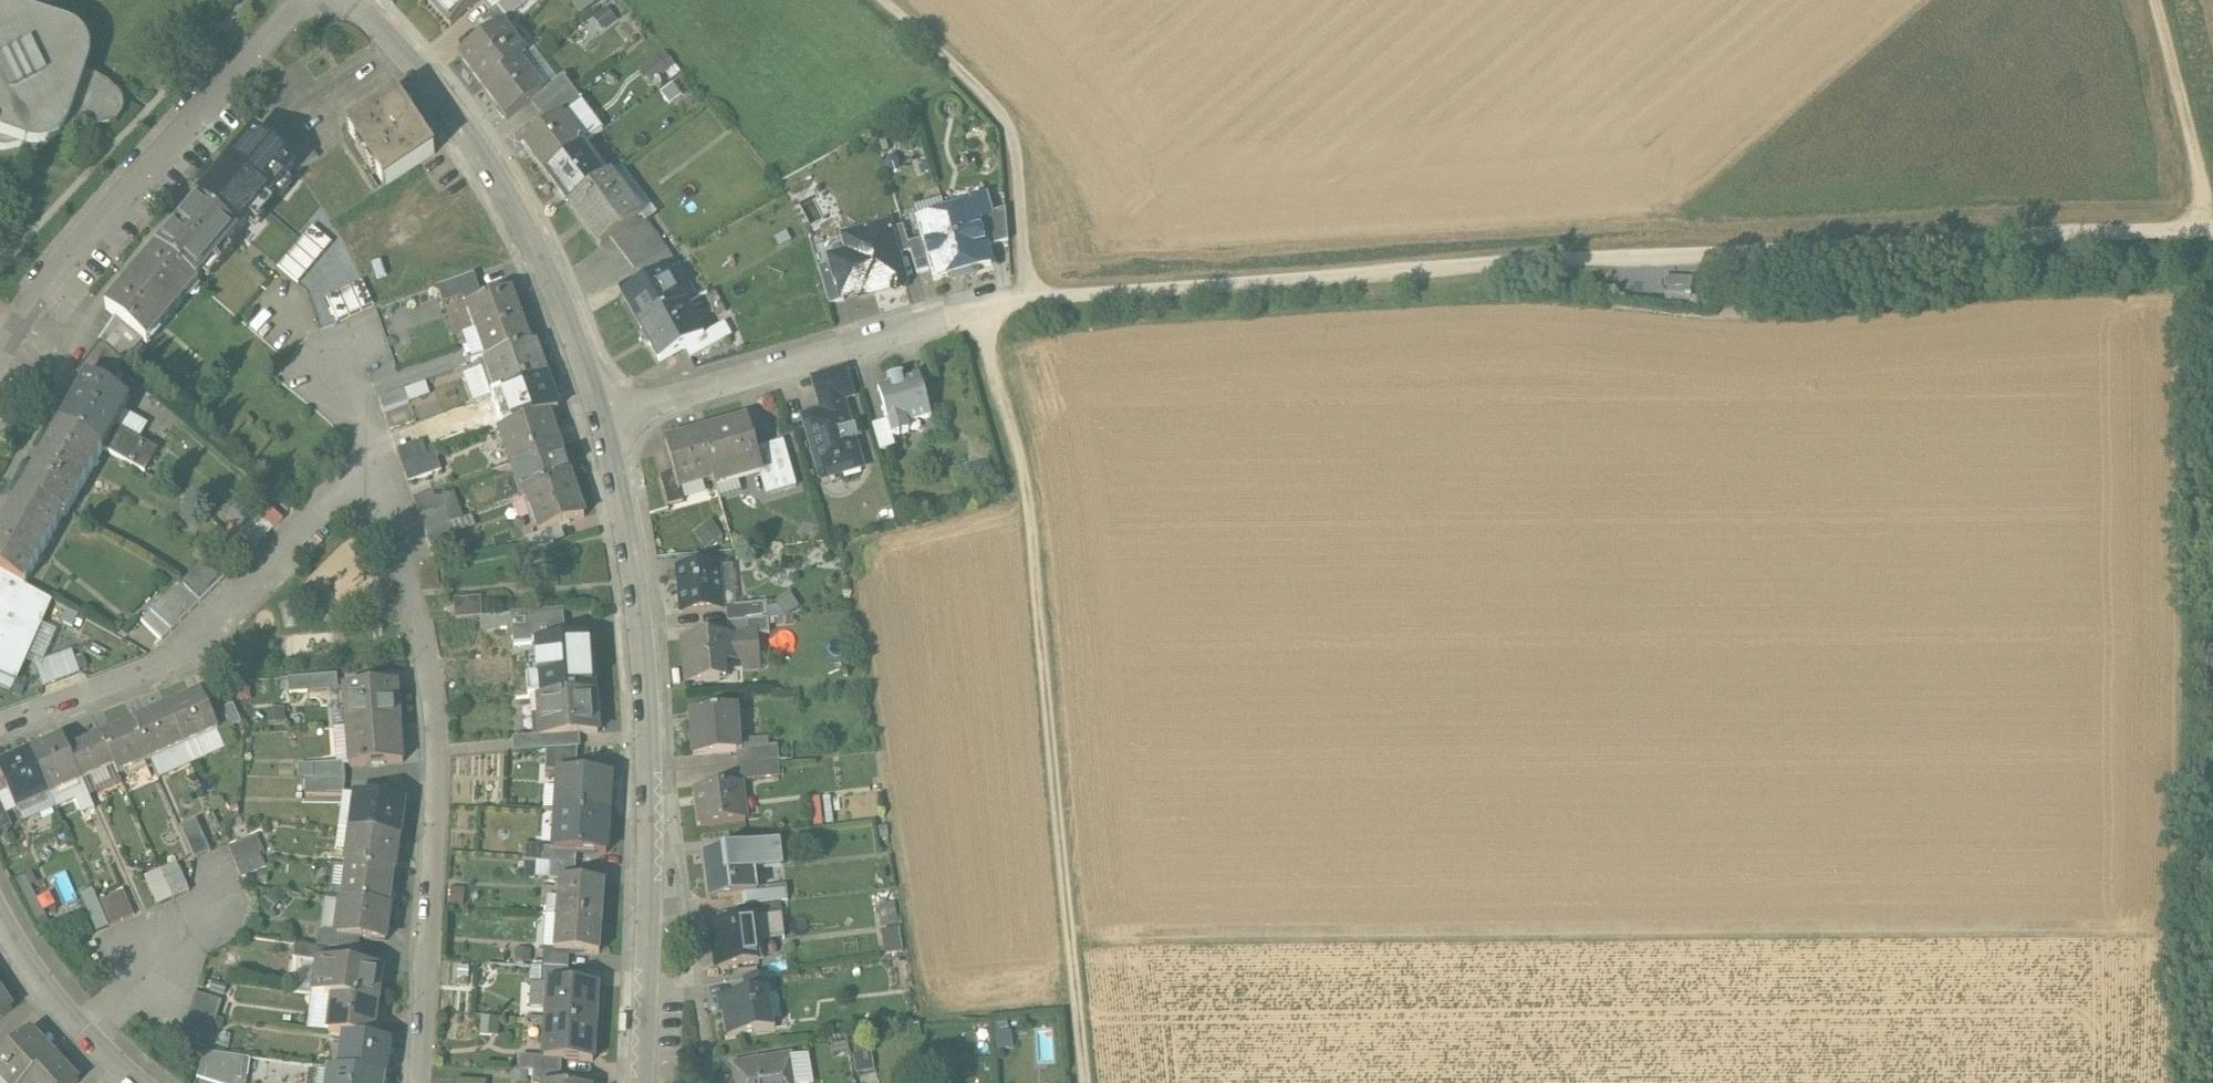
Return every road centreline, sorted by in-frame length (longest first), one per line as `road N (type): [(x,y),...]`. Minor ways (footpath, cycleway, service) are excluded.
road 1 (track): [(1029,301),(1957,240),(2212,234)]
road 2 (track): [(976,315),(1029,495),(1084,1082)]
road 3 (residential): [(643,1082),(644,668),(608,421)]
road 4 (residential): [(417,1082),(436,772),(428,670),(378,476)]
road 5 (residential): [(608,421),(570,312),(513,196),(441,88),(358,0)]
road 6 (residential): [(378,476),(184,662),(0,730)]
road 7 (residential): [(303,0),(4,343)]
road 8 (residential): [(608,421),(949,322)]
road 9 (track): [(881,0),(1009,130),(1029,301)]
road 10 (track): [(2152,0),(2212,234)]
road 11 (residential): [(0,916),(87,1038),(134,1082)]

